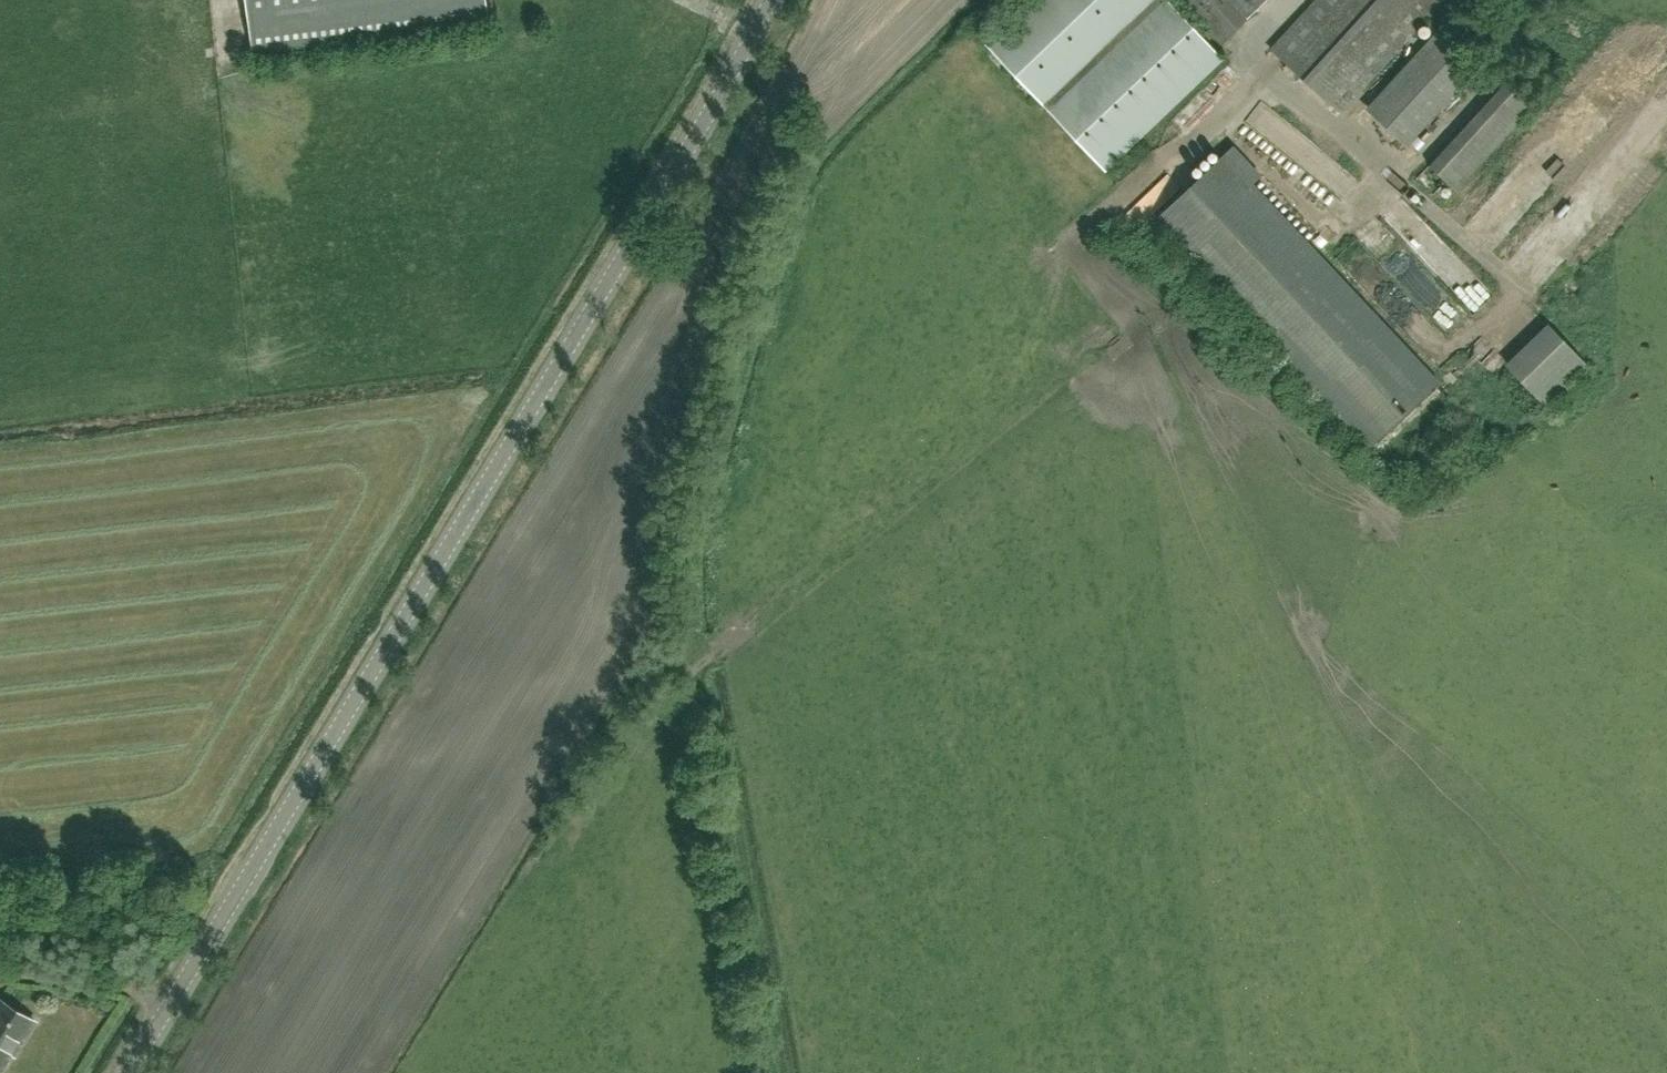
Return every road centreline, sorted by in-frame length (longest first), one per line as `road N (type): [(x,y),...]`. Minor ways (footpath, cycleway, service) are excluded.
road 1 (tertiary): [(128,1072),(774,0)]

